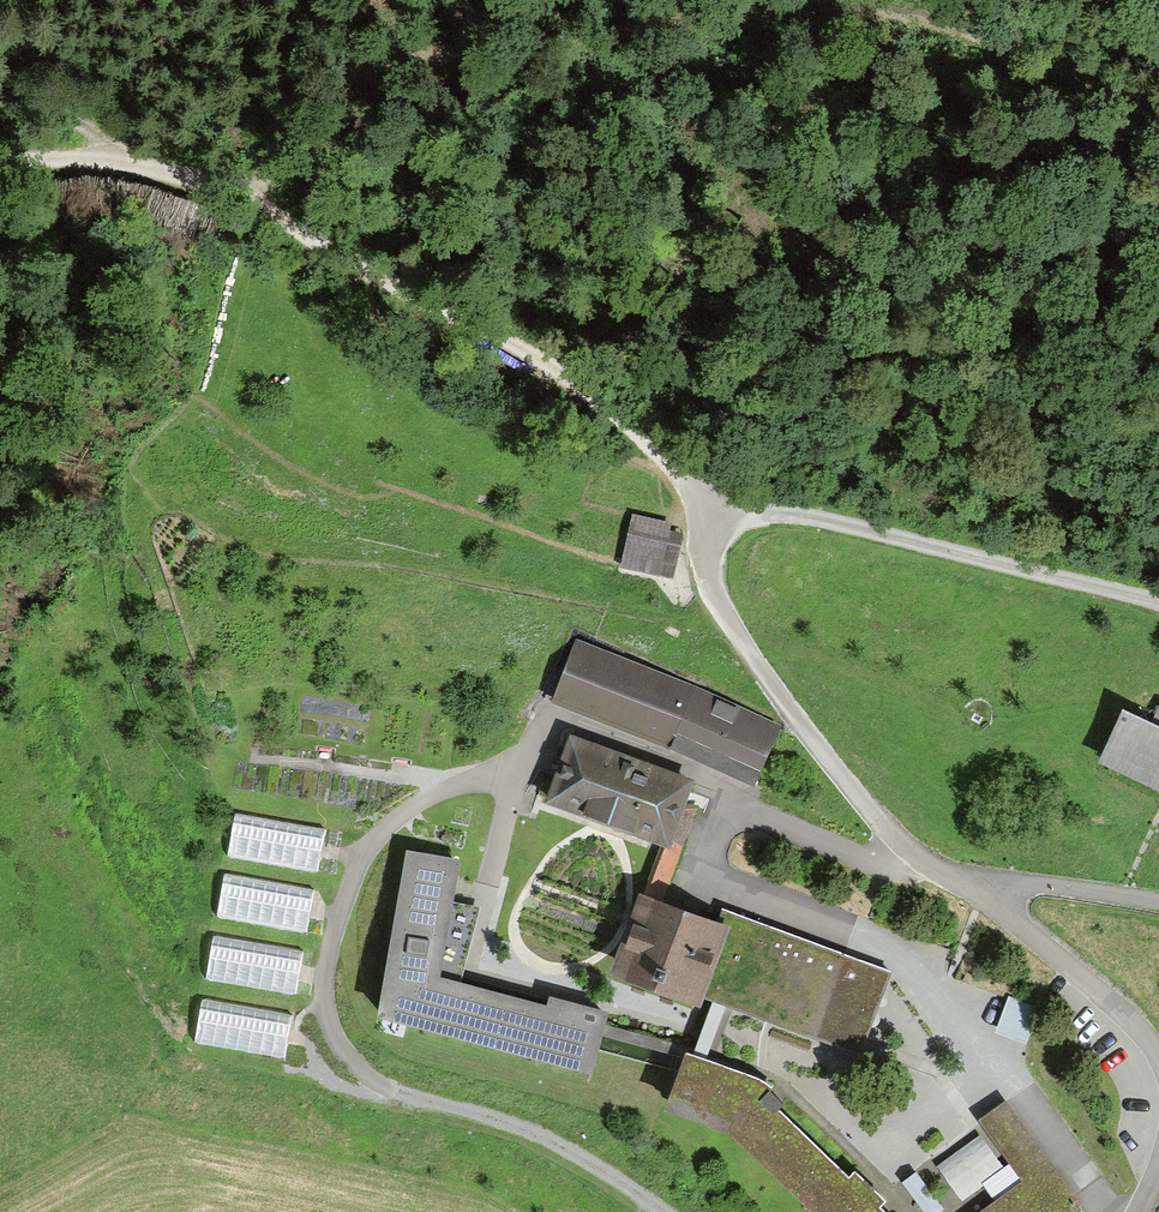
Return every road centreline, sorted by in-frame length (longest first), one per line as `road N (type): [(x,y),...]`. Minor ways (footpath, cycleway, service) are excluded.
road 1 (residential): [(1158,1063),(1121,1010),(983,898),(891,838),(789,709),(713,599),(703,565),(712,525),(748,508),(1070,573)]
road 2 (track): [(712,525),(594,388),(391,285),(253,200),(195,179),(90,162),(0,167)]
road 3 (track): [(845,6),(933,25),(1158,111)]
road 4 (track): [(666,1211),(538,1129),(398,1091)]
road 5 (track): [(0,111),(86,138),(103,164)]

